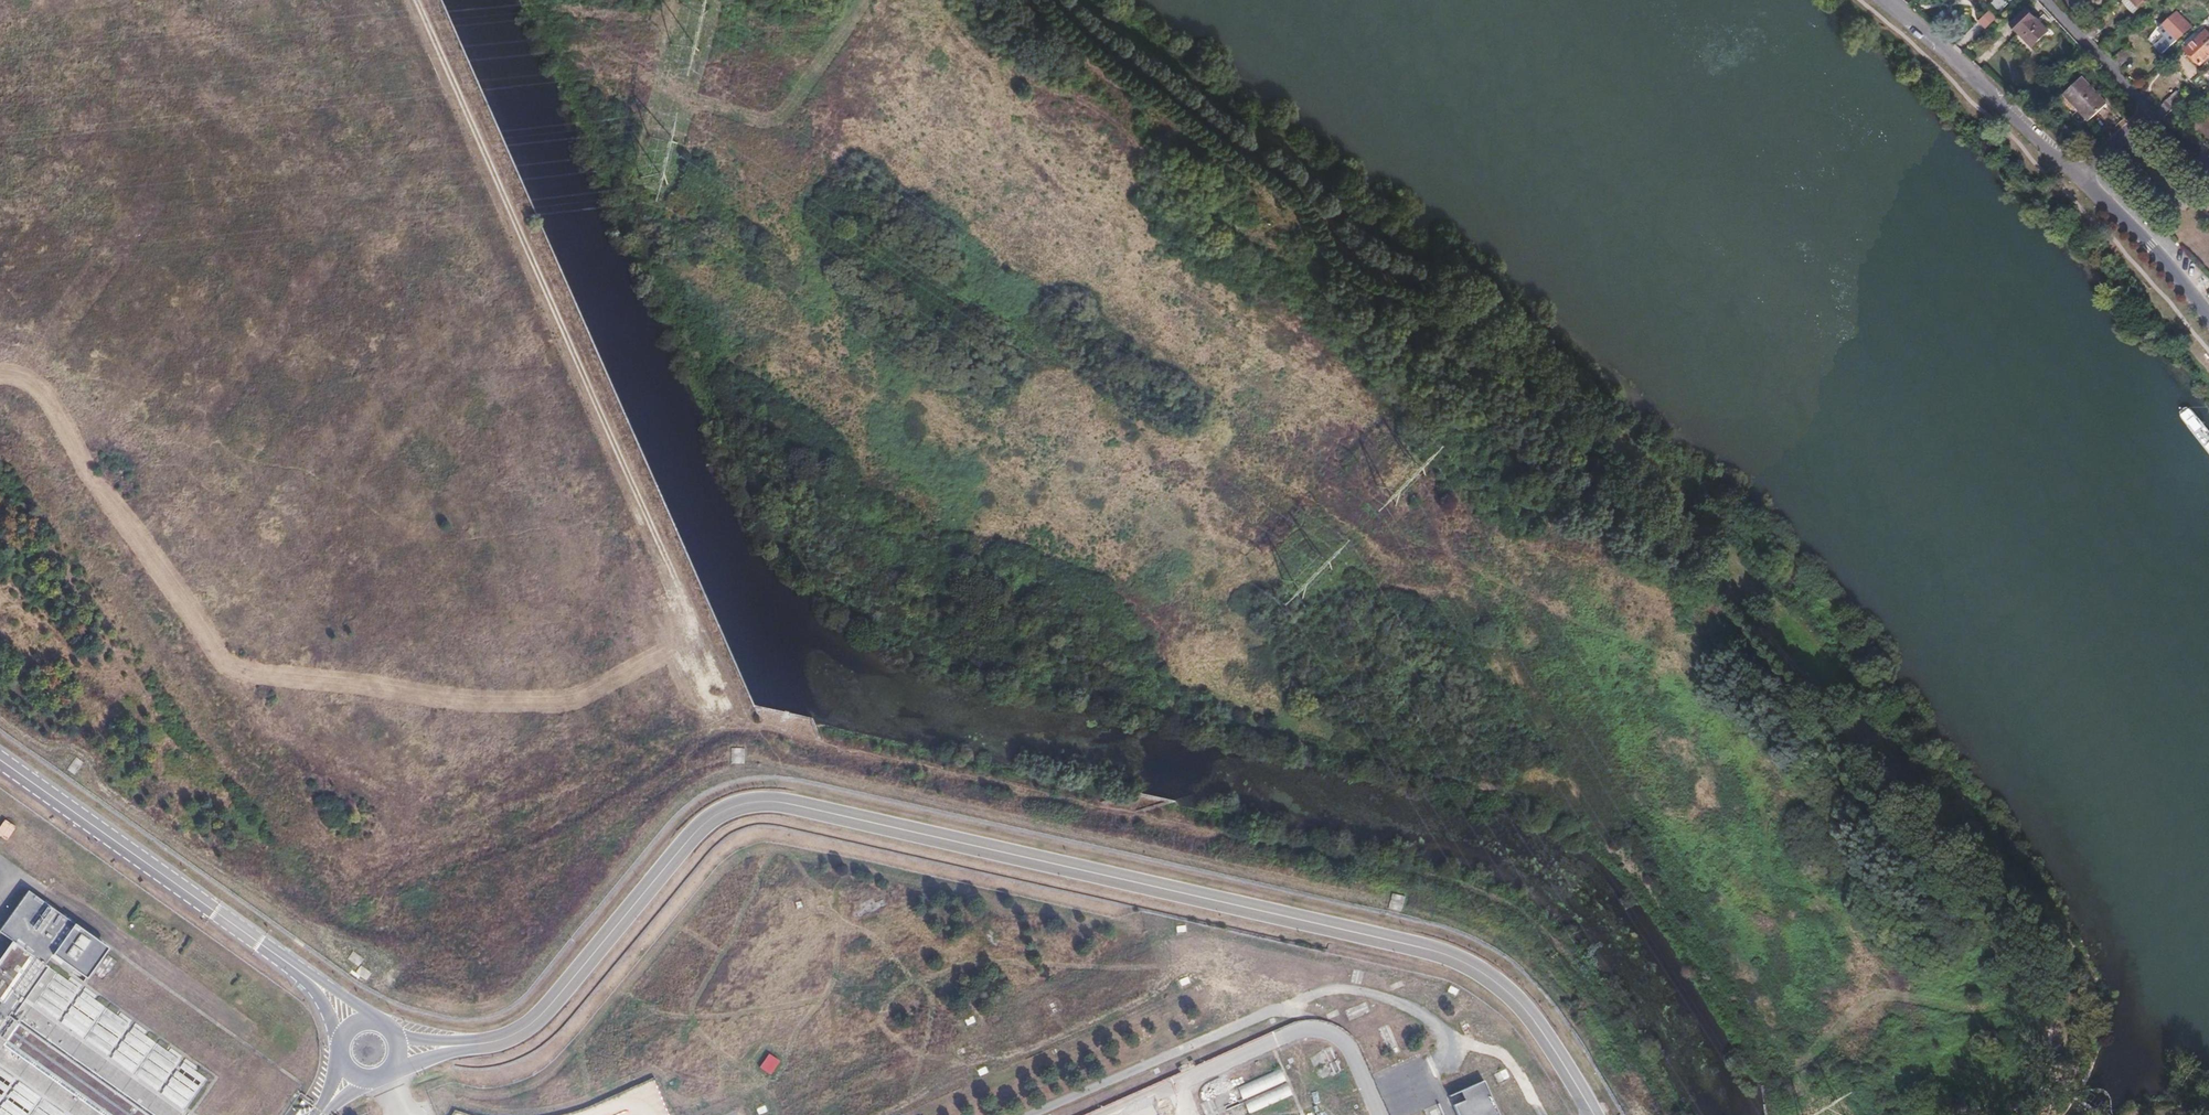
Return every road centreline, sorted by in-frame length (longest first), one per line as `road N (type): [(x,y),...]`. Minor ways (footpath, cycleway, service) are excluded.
road 1 (unclassified): [(1594,1114),(1516,1001),(1443,953),(786,803),(734,808),(688,837),(541,1017),(509,1037),(397,1053)]
road 2 (unclassified): [(353,1027),(314,982),(0,760)]
road 3 (tertiary): [(1887,0),(2086,179)]
road 4 (tertiary): [(2086,179),(2152,246),(2208,320)]
road 5 (residential): [(2147,108),(2047,0)]

